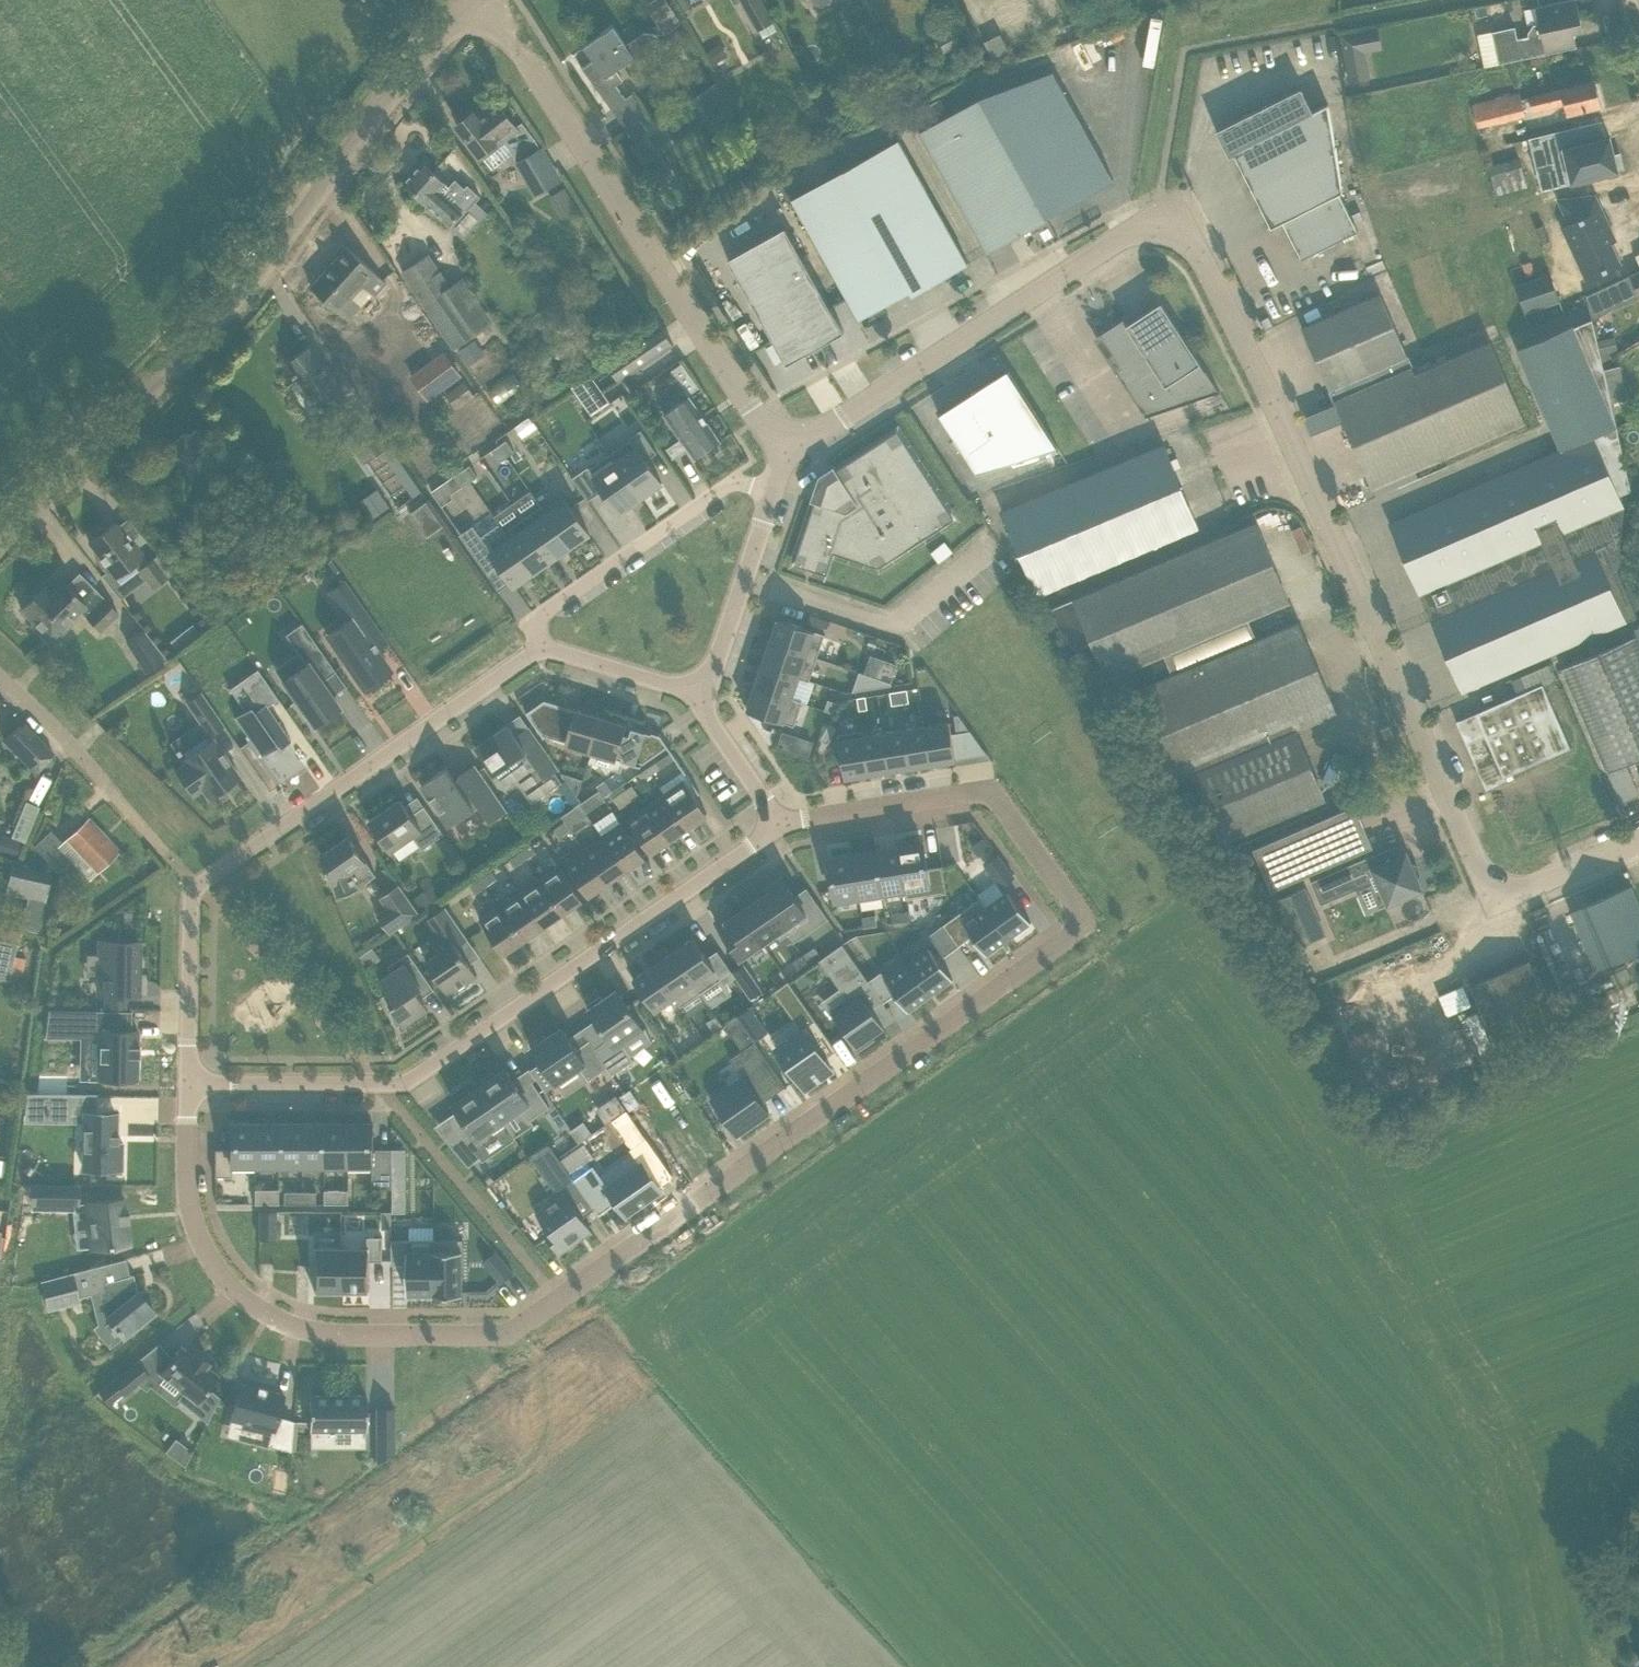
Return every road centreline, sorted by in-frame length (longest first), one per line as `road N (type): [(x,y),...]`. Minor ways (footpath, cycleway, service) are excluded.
road 1 (residential): [(785,452),(1168,206),(1195,246),(1495,900),(1638,838)]
road 2 (residential): [(191,1083),(193,1224),(205,1254),(243,1301),(273,1319),(336,1335),(510,1333),(1088,920)]
road 3 (tertiary): [(0,530),(225,309),(465,0)]
road 4 (residential): [(780,824),(401,1084),(191,1083)]
road 5 (residential): [(191,1083),(190,906),(197,888),(543,644)]
road 6 (residential): [(488,0),(785,452)]
road 7 (residential): [(780,824),(991,789),(1088,920)]
road 8 (residential): [(543,644),(530,621),(728,483),(772,491)]
road 9 (residential): [(772,491),(700,697)]
road 10 (residential): [(543,644),(700,697)]
road 11 (residential): [(700,697),(780,824)]

